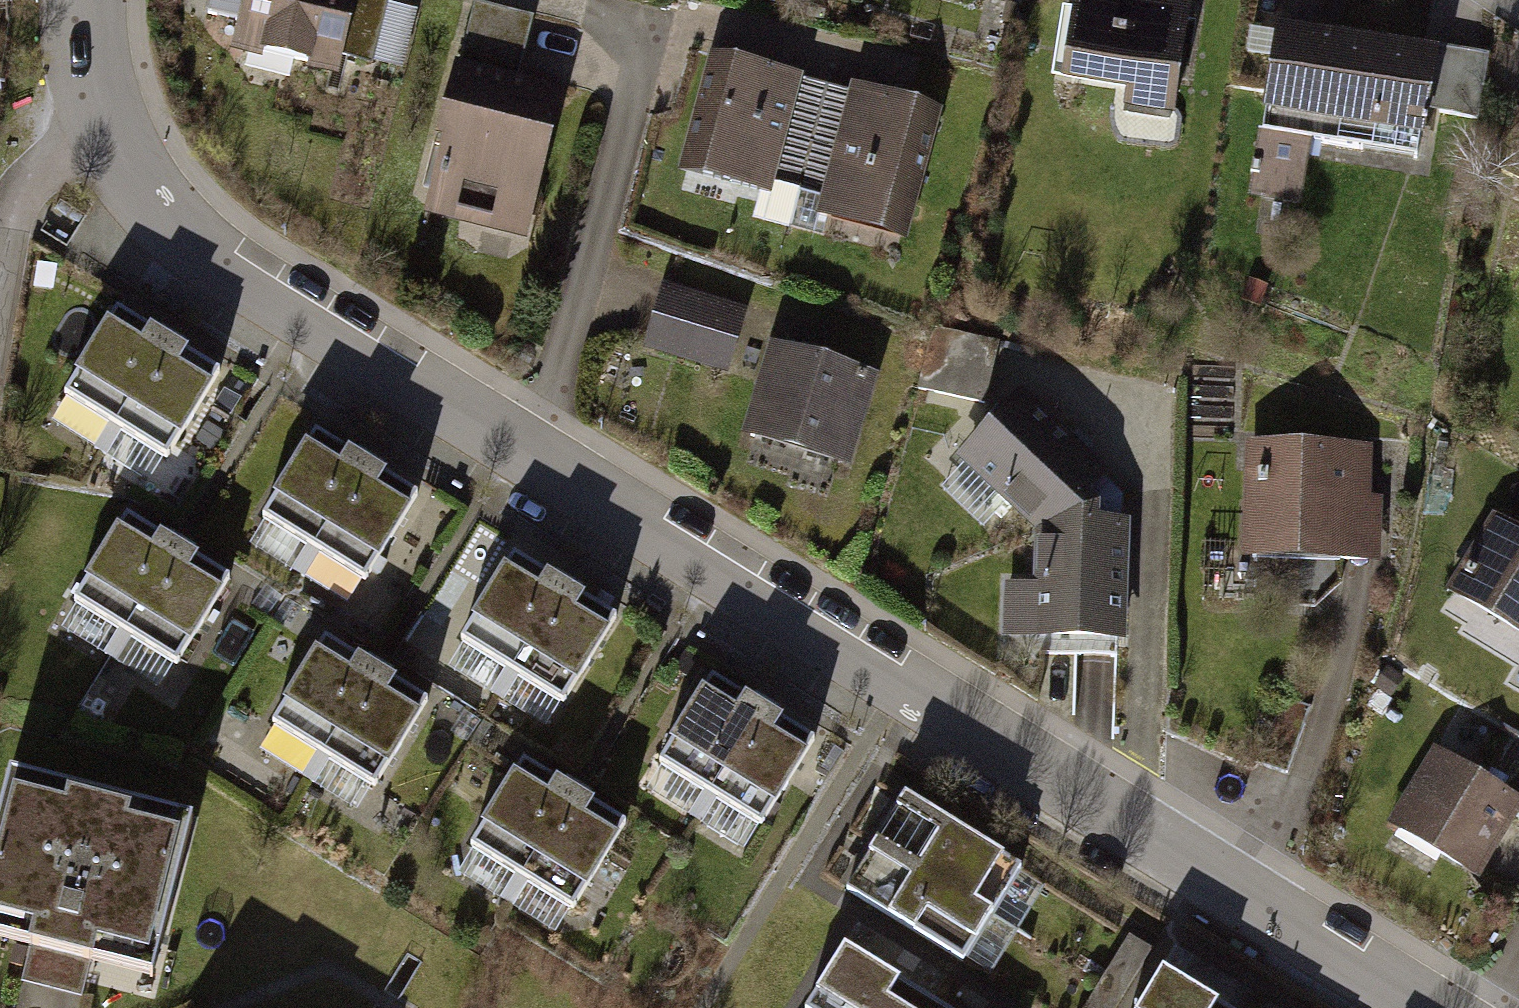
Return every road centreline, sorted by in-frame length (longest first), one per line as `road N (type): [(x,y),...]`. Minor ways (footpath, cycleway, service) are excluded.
road 1 (residential): [(87,0),(90,61),(106,122),(136,178),(204,248),(1428,1007)]

